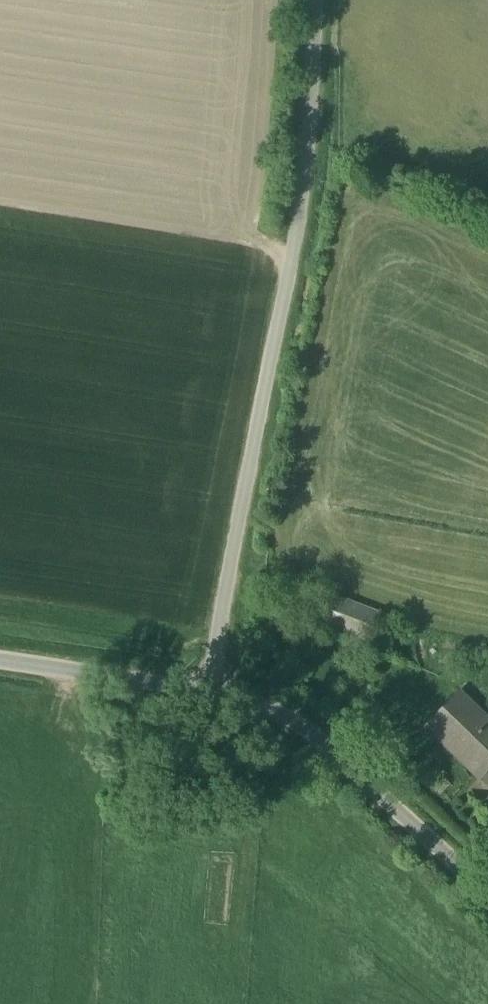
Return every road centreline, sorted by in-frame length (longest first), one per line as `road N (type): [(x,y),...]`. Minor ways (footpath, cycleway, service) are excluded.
road 1 (unclassified): [(210,693),(302,196),(316,0)]
road 2 (unclassified): [(210,693),(259,706),(316,736),(487,894)]
road 3 (track): [(259,706),(235,1003)]
road 4 (unclassified): [(0,661),(210,693)]

